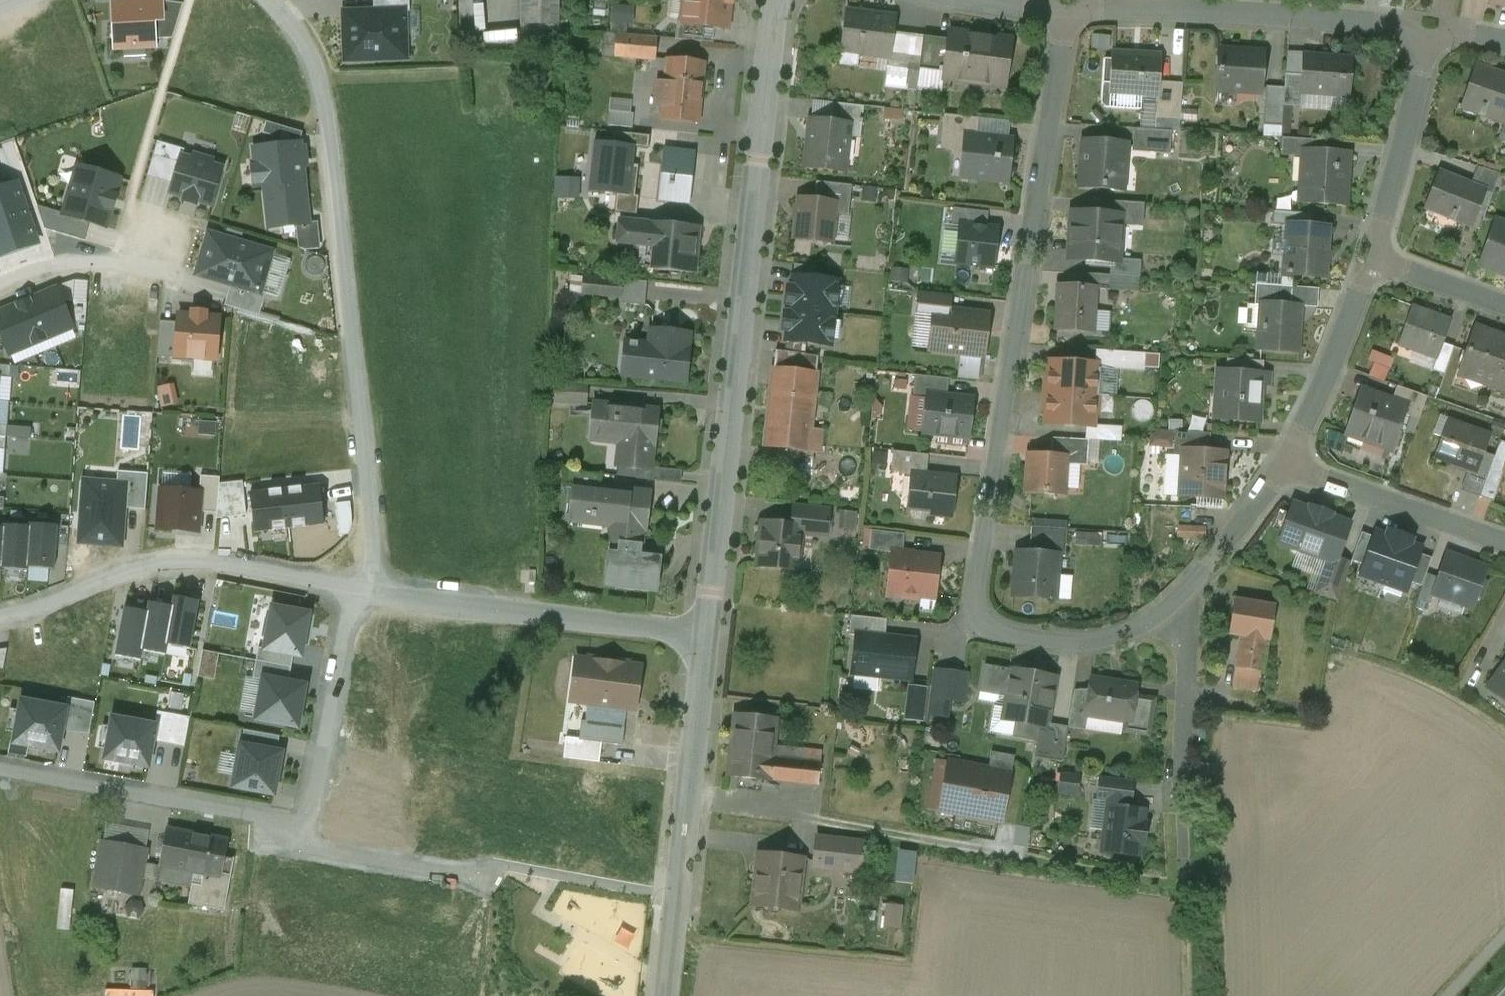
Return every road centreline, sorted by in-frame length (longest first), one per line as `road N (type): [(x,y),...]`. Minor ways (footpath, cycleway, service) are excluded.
road 1 (residential): [(1065,7),(977,588),(983,626),(1066,639),(1136,629),(1183,593),(1285,462)]
road 2 (residential): [(708,635),(777,0)]
road 3 (residential): [(382,591),(323,94),(308,50),(266,0)]
road 4 (residential): [(1423,49),(1395,28),(1356,21),(1065,7)]
road 5 (residential): [(0,615),(164,563),(210,562),(355,588)]
road 6 (residential): [(670,971),(708,635)]
road 7 (residential): [(382,591),(708,635)]
road 8 (residential): [(307,823),(0,763)]
road 9 (residential): [(307,823),(355,588)]
road 10 (residential): [(1285,462),(1504,544)]
road 11 (residential): [(1285,462),(1371,261)]
road 12 (residential): [(1371,261),(1423,49)]
road 13 (residential): [(476,878),(327,853),(307,823)]
road 14 (residential): [(0,284),(61,266),(151,257)]
road 15 (residential): [(1371,261),(1504,306)]

